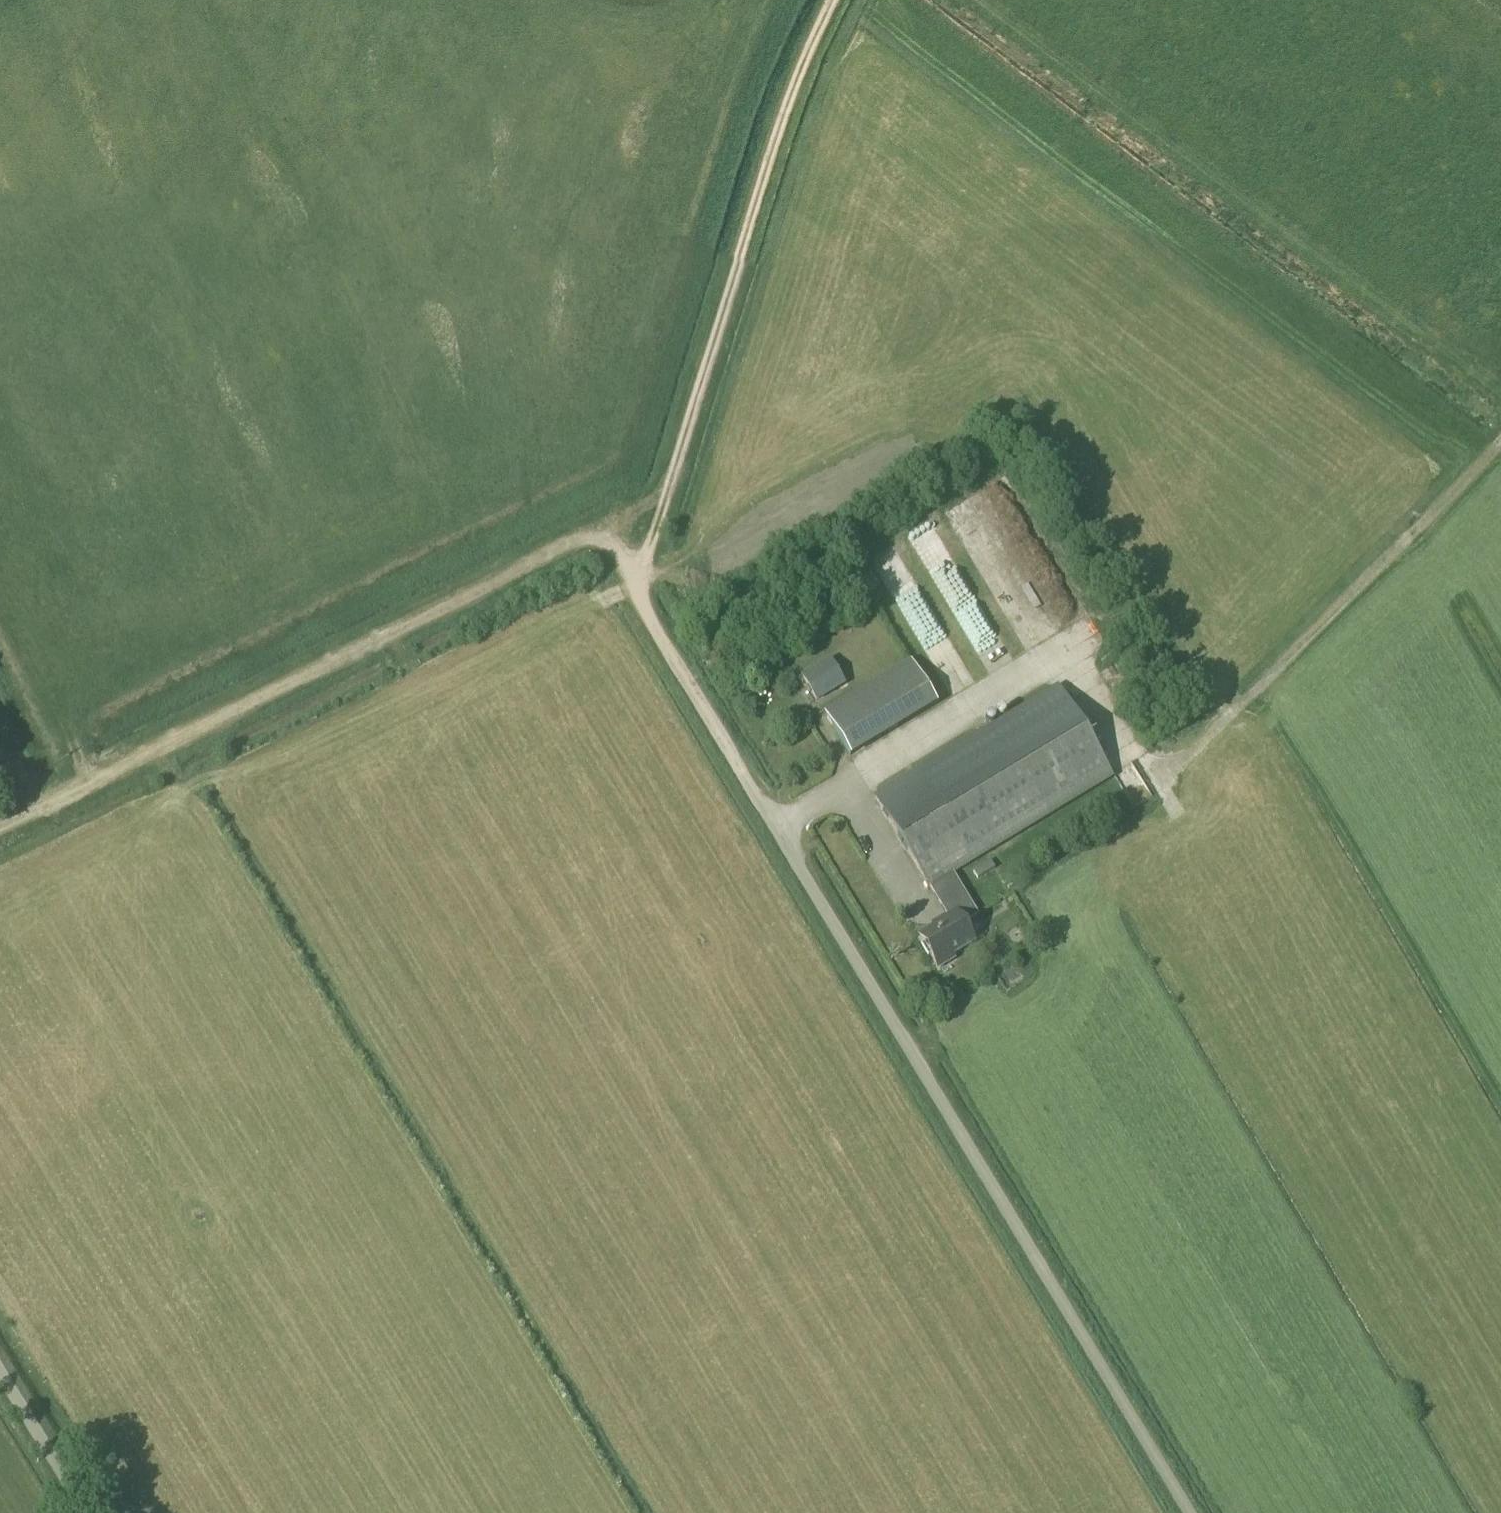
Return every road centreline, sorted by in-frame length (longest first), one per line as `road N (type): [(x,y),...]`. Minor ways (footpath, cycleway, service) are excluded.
road 1 (track): [(0,826),(589,537),(625,563),(646,616),(768,820)]
road 2 (unclassified): [(1187,1512),(768,820)]
road 3 (track): [(832,0),(797,70),(634,589)]
road 4 (unclassified): [(84,1512),(0,1376)]

